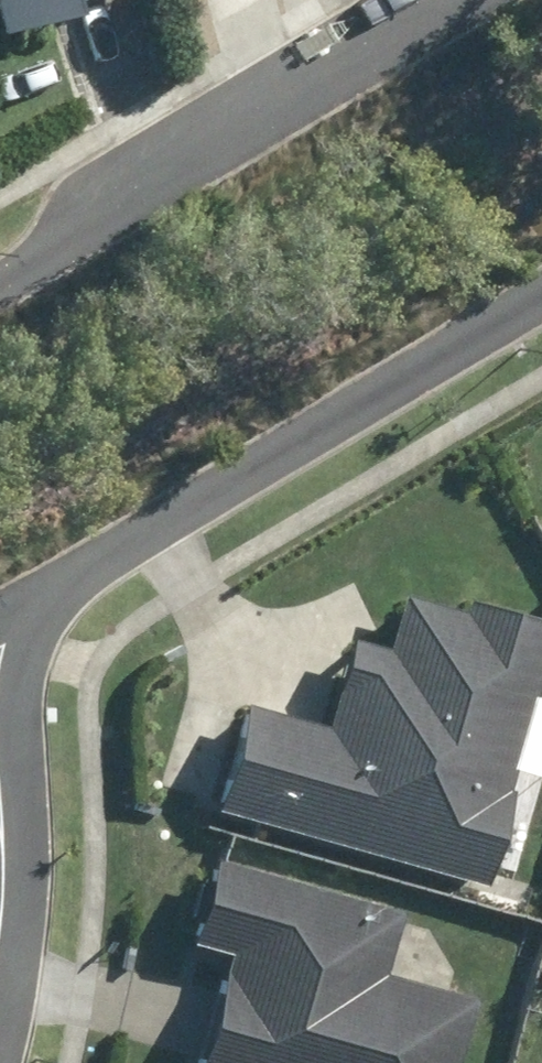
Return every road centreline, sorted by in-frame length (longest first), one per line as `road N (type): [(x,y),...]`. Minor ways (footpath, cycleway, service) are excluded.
road 1 (residential): [(541,285),(120,555),(41,625),(0,645)]
road 2 (residential): [(0,278),(469,0)]

